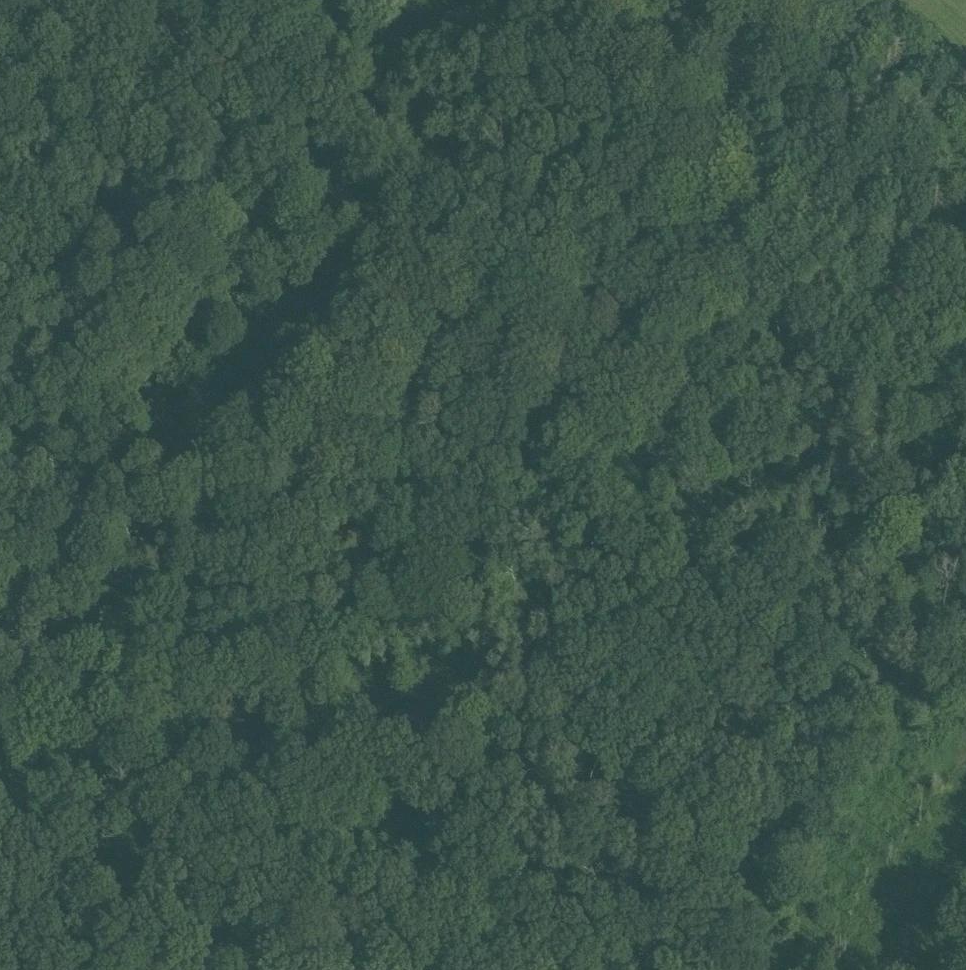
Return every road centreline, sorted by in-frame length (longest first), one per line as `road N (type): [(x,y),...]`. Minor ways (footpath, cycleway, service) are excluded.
road 1 (track): [(0,245),(501,850),(626,969)]
road 2 (track): [(242,537),(0,700)]

